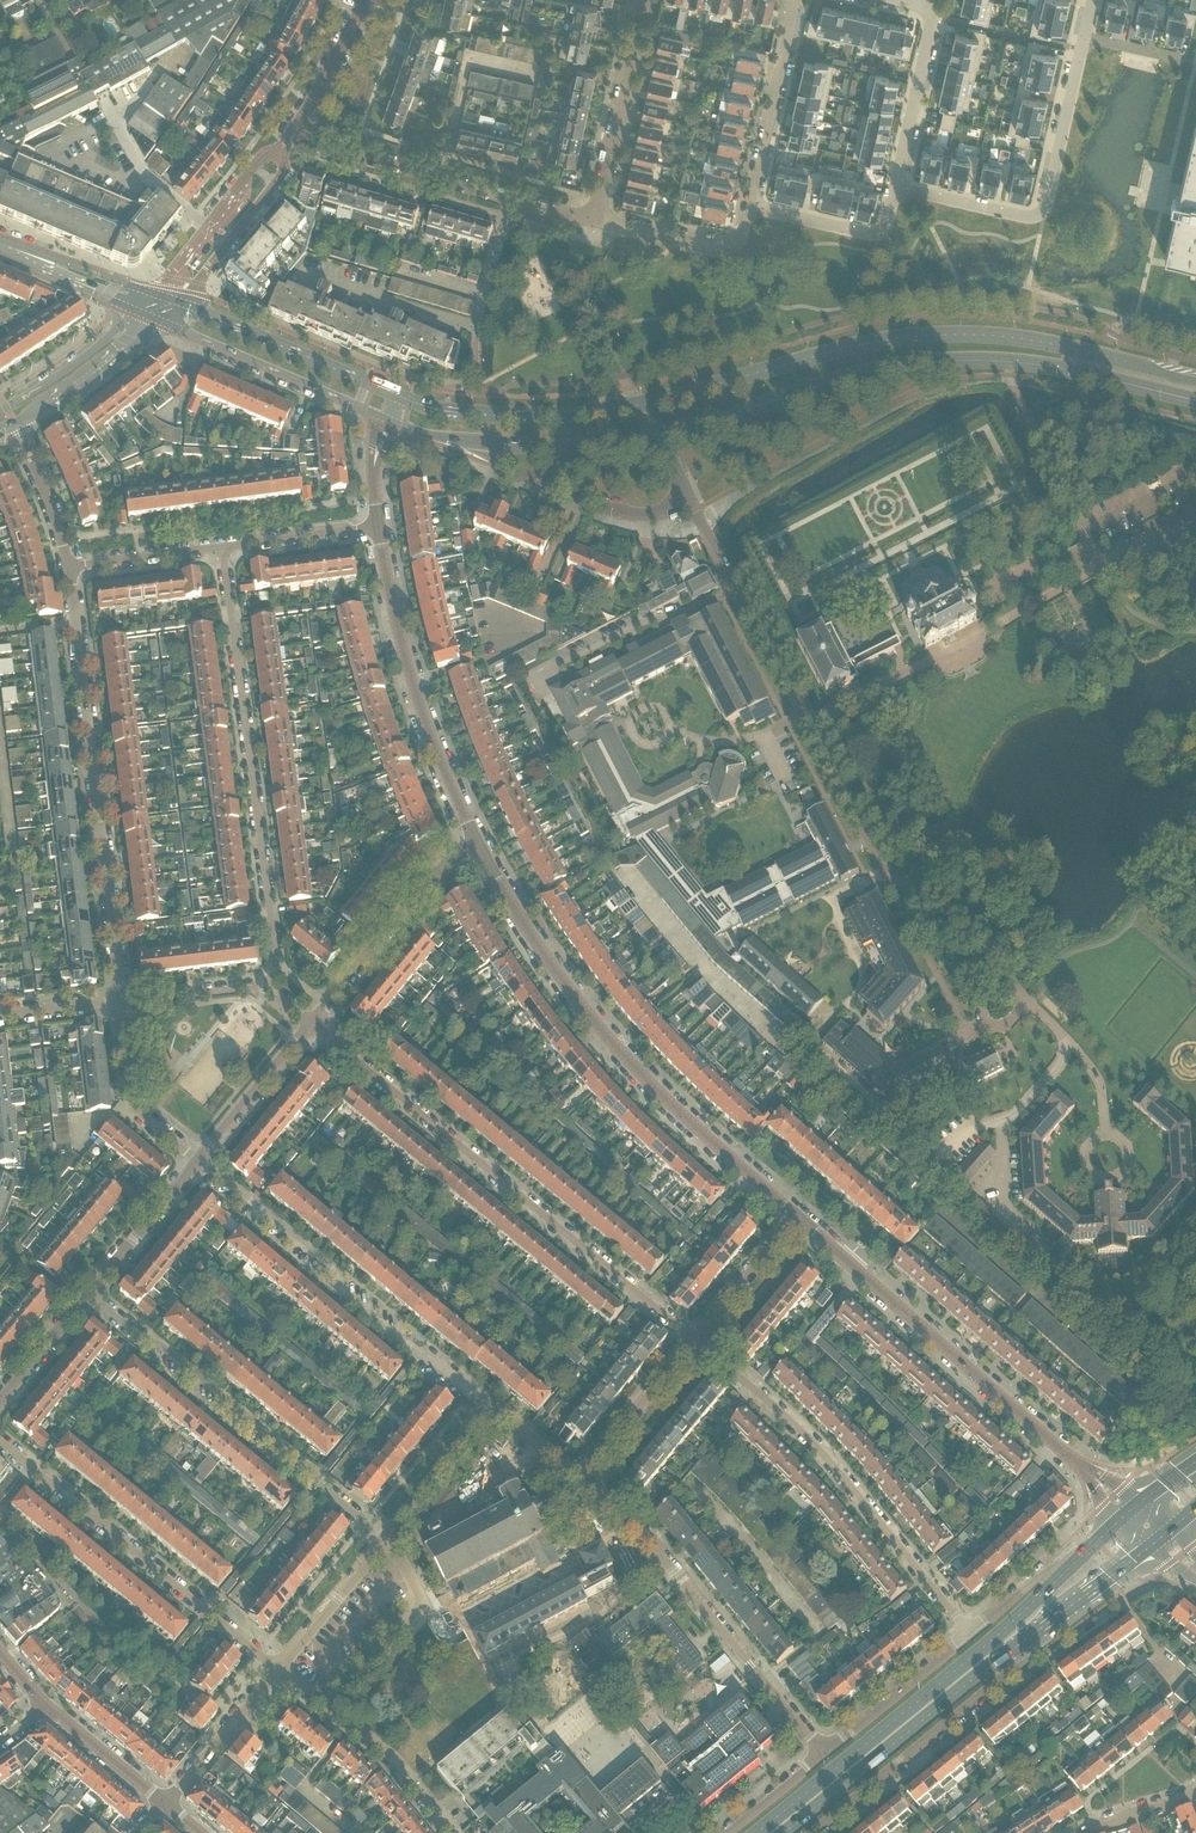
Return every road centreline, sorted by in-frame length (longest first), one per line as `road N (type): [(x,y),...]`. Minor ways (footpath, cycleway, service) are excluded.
road 1 (secondary): [(1195,382),(1041,341),(919,337),(644,403)]
road 2 (secondary): [(660,437),(913,361),(992,358),(1195,400)]
road 3 (tertiary): [(806,1223),(615,1046),(531,936),(480,852)]
road 4 (residential): [(311,1024),(692,1341)]
road 5 (residential): [(223,553),(276,973),(269,987)]
road 6 (residential): [(118,1001),(74,569)]
road 7 (primary): [(1071,1566),(756,1832)]
road 8 (residential): [(692,1341),(832,1461),(970,1633)]
road 9 (residential): [(492,1415),(344,1292),(331,1268),(197,1164)]
road 10 (residential): [(88,1297),(137,1337),(160,1344),(386,1540)]
road 11 (residential): [(823,1752),(653,1547),(578,1481)]
road 12 (residential): [(278,1670),(0,1442)]
road 13 (tertiary): [(1072,1459),(806,1223)]
road 14 (tertiary): [(480,852),(414,684),(377,525)]
road 15 (residential): [(895,188),(1038,215),(1085,38)]
road 16 (unclassified): [(475,443),(617,510),(694,509),(660,437)]
road 17 (primary): [(785,1832),(1019,1644)]
road 18 (residential): [(818,1832),(1012,1676),(1019,1644)]
road 19 (secondary): [(644,403),(575,415),(479,415),(399,396)]
road 20 (secondary): [(159,319),(384,418)]
road 21 (residential): [(311,1024),(440,871),(480,852)]
road 22 (secondary): [(399,396),(176,302)]
road 23 (residential): [(449,1832),(398,1765),(278,1670)]
road 24 (residential): [(511,198),(332,145),(299,125)]
road 25 (residential): [(595,219),(645,0)]
road 26 (residential): [(750,208),(795,0)]
road 27 (residential): [(895,188),(931,25),(922,7),(909,4)]
road 28 (residential): [(197,1164),(126,1107),(118,1001)]
road 29 (tertiary): [(281,151),(265,156),(188,264),(156,293)]
road 30 (residential): [(970,1633),(823,1752)]
road 31 (tertiary): [(176,302),(281,172),(281,151)]
road 32 (secondary): [(475,443),(578,446),(660,437)]
road 33 (residential): [(750,208),(873,236),(886,228),(895,188)]
road 34 (residential): [(197,1164),(311,1024)]
road 35 (residential): [(578,1481),(692,1341)]
road 36 (secondary): [(15,421),(91,375),(159,319)]
road 37 (residential): [(165,1804),(278,1670)]
road 38 (residential): [(475,326),(308,277)]
road 39 (residential): [(88,1297),(197,1164)]
road 40 (secondary): [(139,310),(74,365),(0,408)]
road 41 (residential): [(278,1670),(386,1540)]
road 42 (residential): [(692,1341),(806,1223)]
road 43 (residential): [(386,1540),(492,1415)]
road 44 (primary): [(1019,1644),(1148,1548)]
road 45 (residential): [(74,569),(60,519),(15,421)]
road 46 (tertiary): [(156,293),(7,245)]
road 47 (residential): [(377,525),(223,553)]
road 48 (tertiary): [(165,1804),(46,1706)]
road 49 (residential): [(269,987),(118,1001)]
road 50 (residential): [(223,553),(74,569)]
road 51 (residential): [(740,242),(723,246),(595,219)]
road 52 (tertiary): [(7,245),(139,310)]
road 53 (tertiary): [(299,125),(365,0)]
road 54 (residential): [(0,1405),(88,1297)]
road 55 (residential): [(475,326),(511,198)]
road 56 (residential): [(823,1752),(724,1832)]
road 57 (residential): [(1071,1566),(1036,1574),(970,1633)]

